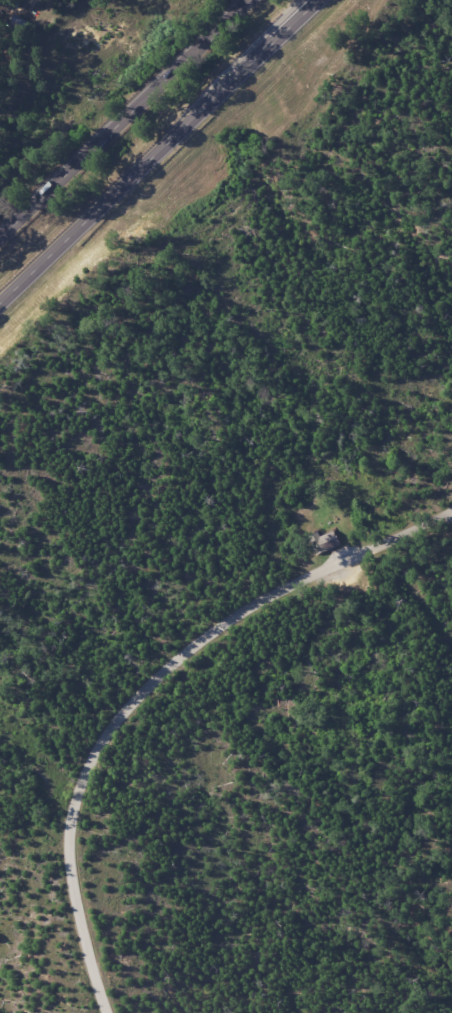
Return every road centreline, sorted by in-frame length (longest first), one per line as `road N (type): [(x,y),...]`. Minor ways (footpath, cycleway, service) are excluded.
road 1 (tertiary): [(451,518),(372,545),(219,623),(116,714),(78,773),(64,830),(63,854),(103,1012)]
road 2 (trunk): [(0,302),(316,0)]
road 3 (trunk): [(247,0),(0,236)]

